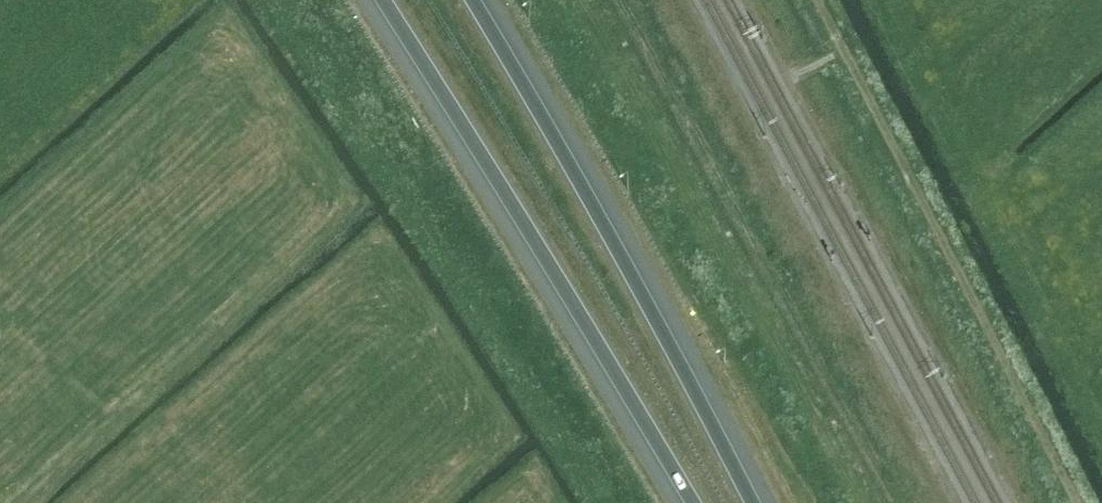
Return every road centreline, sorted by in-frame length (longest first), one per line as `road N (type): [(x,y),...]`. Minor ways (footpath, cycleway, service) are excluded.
road 1 (trunk): [(378,0),(517,212),(688,502)]
road 2 (trunk): [(750,502),(472,0)]

